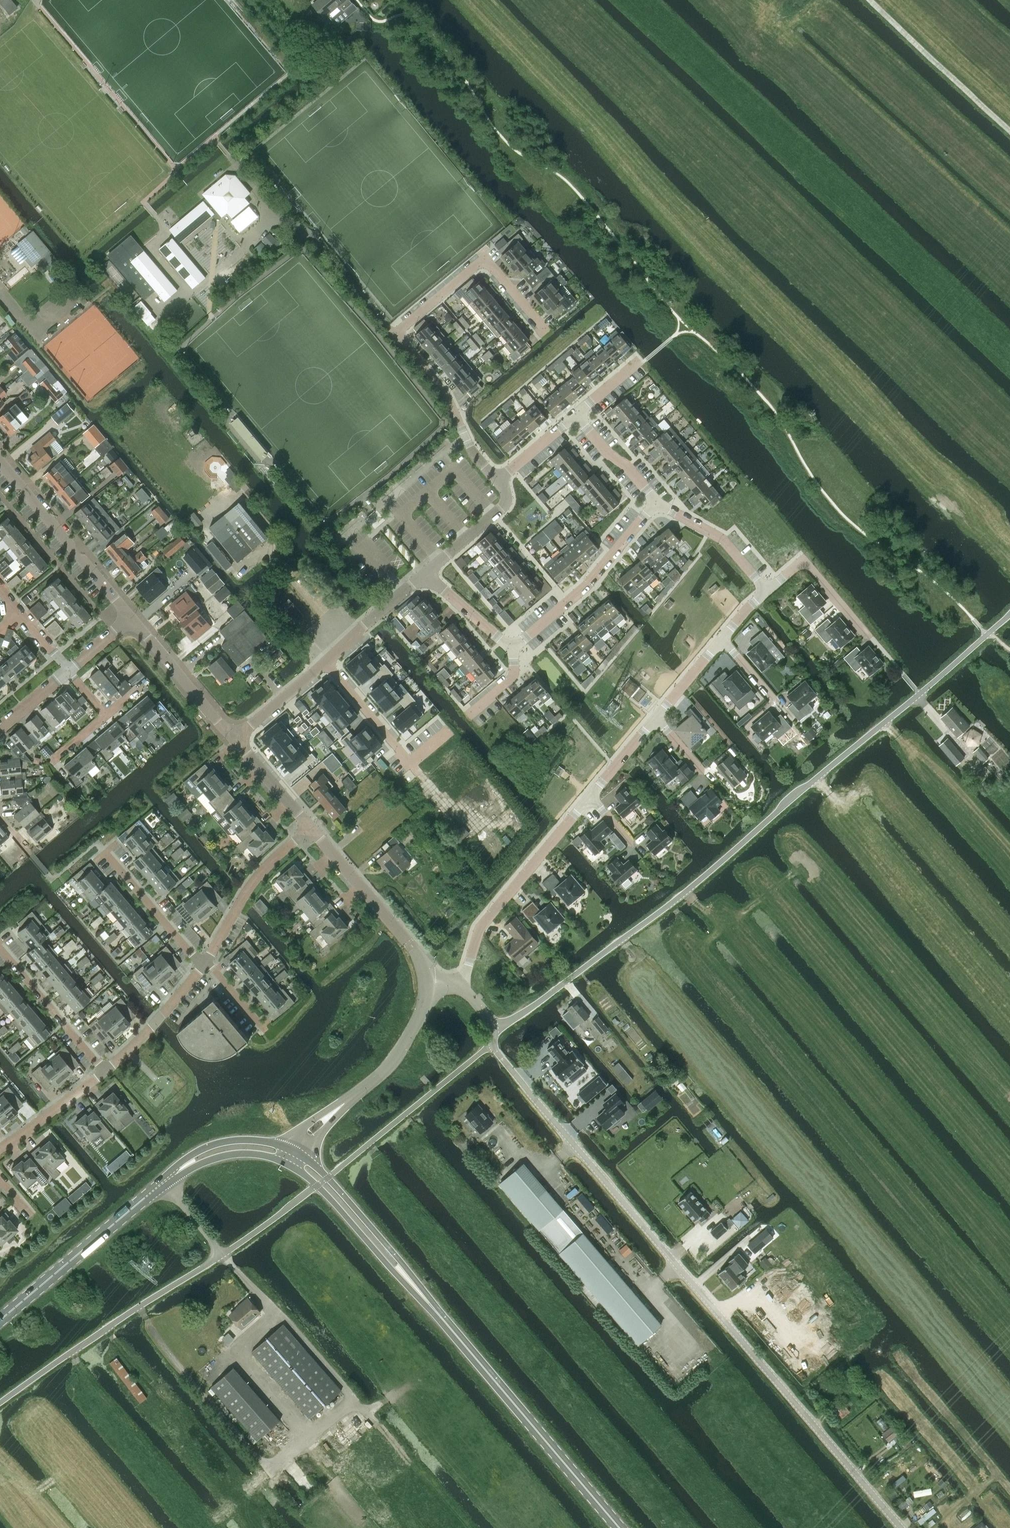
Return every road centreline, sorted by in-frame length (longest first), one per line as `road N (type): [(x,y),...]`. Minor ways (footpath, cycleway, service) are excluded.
road 1 (unclassified): [(493,1028),(710,871),(1009,616)]
road 2 (tertiary): [(900,1527),(493,1044)]
road 3 (residential): [(497,479),(471,448),(450,395),(397,330),(485,254),(546,329)]
road 4 (secondary): [(619,1527),(440,1315)]
road 5 (unclassified): [(0,1402),(221,1254)]
road 6 (residential): [(589,799),(485,920),(458,986)]
road 7 (secondary): [(165,1181),(0,1320)]
road 8 (unclassified): [(328,1177),(493,1044)]
road 9 (tertiary): [(131,619),(0,463)]
road 10 (residential): [(515,647),(656,502)]
road 11 (tertiary): [(430,984),(408,941),(311,828)]
road 12 (track): [(1009,130),(867,0)]
road 13 (residential): [(449,730),(410,763),(325,661)]
road 14 (secondary): [(318,1185),(440,1315)]
road 15 (secondary): [(440,1315),(328,1177)]
road 16 (residential): [(204,963),(271,862),(311,828)]
road 17 (tertiary): [(236,741),(131,619)]
road 18 (tertiary): [(336,1110),(400,1052),(430,984)]
road 19 (residential): [(0,949),(103,1070)]
road 20 (residential): [(872,642),(800,557),(765,588)]
road 21 (residential): [(103,848),(204,963)]
road 22 (residential): [(103,1070),(204,963)]
road 23 (residential): [(765,588),(708,531),(656,502)]
road 24 (residential): [(422,571),(511,496),(497,479)]
road 25 (residential): [(0,1150),(103,1070)]

